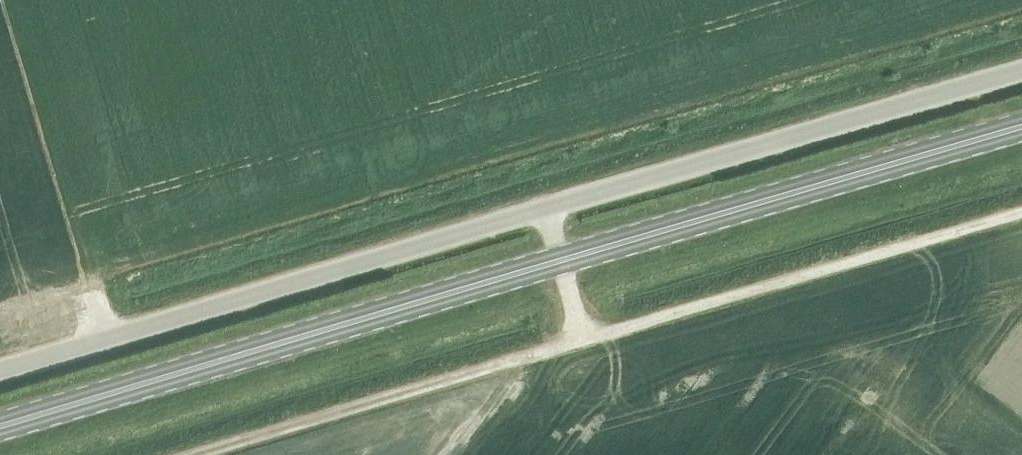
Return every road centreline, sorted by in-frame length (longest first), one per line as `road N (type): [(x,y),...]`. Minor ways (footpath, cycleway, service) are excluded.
road 1 (primary): [(0,427),(1021,127)]
road 2 (unclassified): [(0,370),(1021,71)]
road 3 (track): [(583,338),(1021,213)]
road 4 (track): [(194,454),(583,338)]

